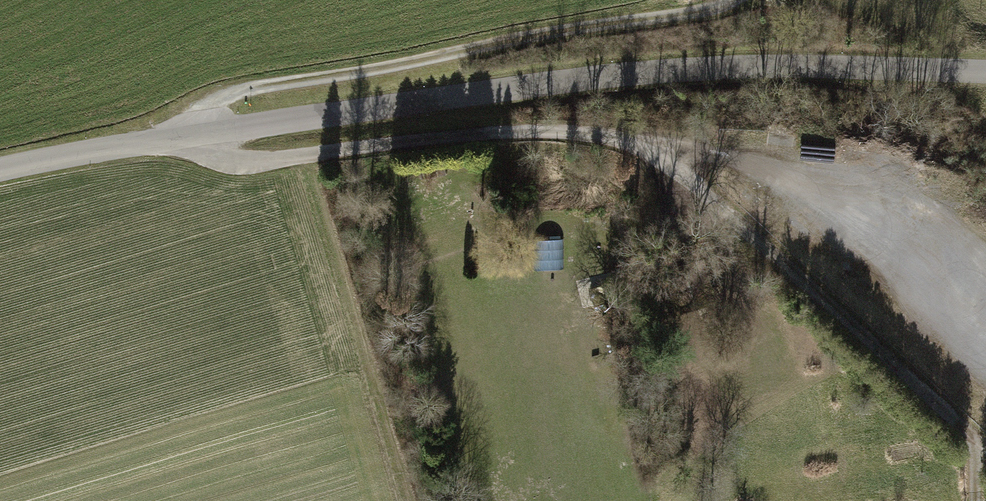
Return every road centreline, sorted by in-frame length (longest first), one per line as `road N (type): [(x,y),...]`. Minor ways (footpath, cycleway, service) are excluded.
road 1 (unclassified): [(985,72),(619,68),(206,141),(0,167)]
road 2 (track): [(206,141),(219,159),(245,169),(519,136),(635,144),(688,175),(985,450)]
road 3 (track): [(206,141),(204,121),(247,94),(412,69),(722,0)]

